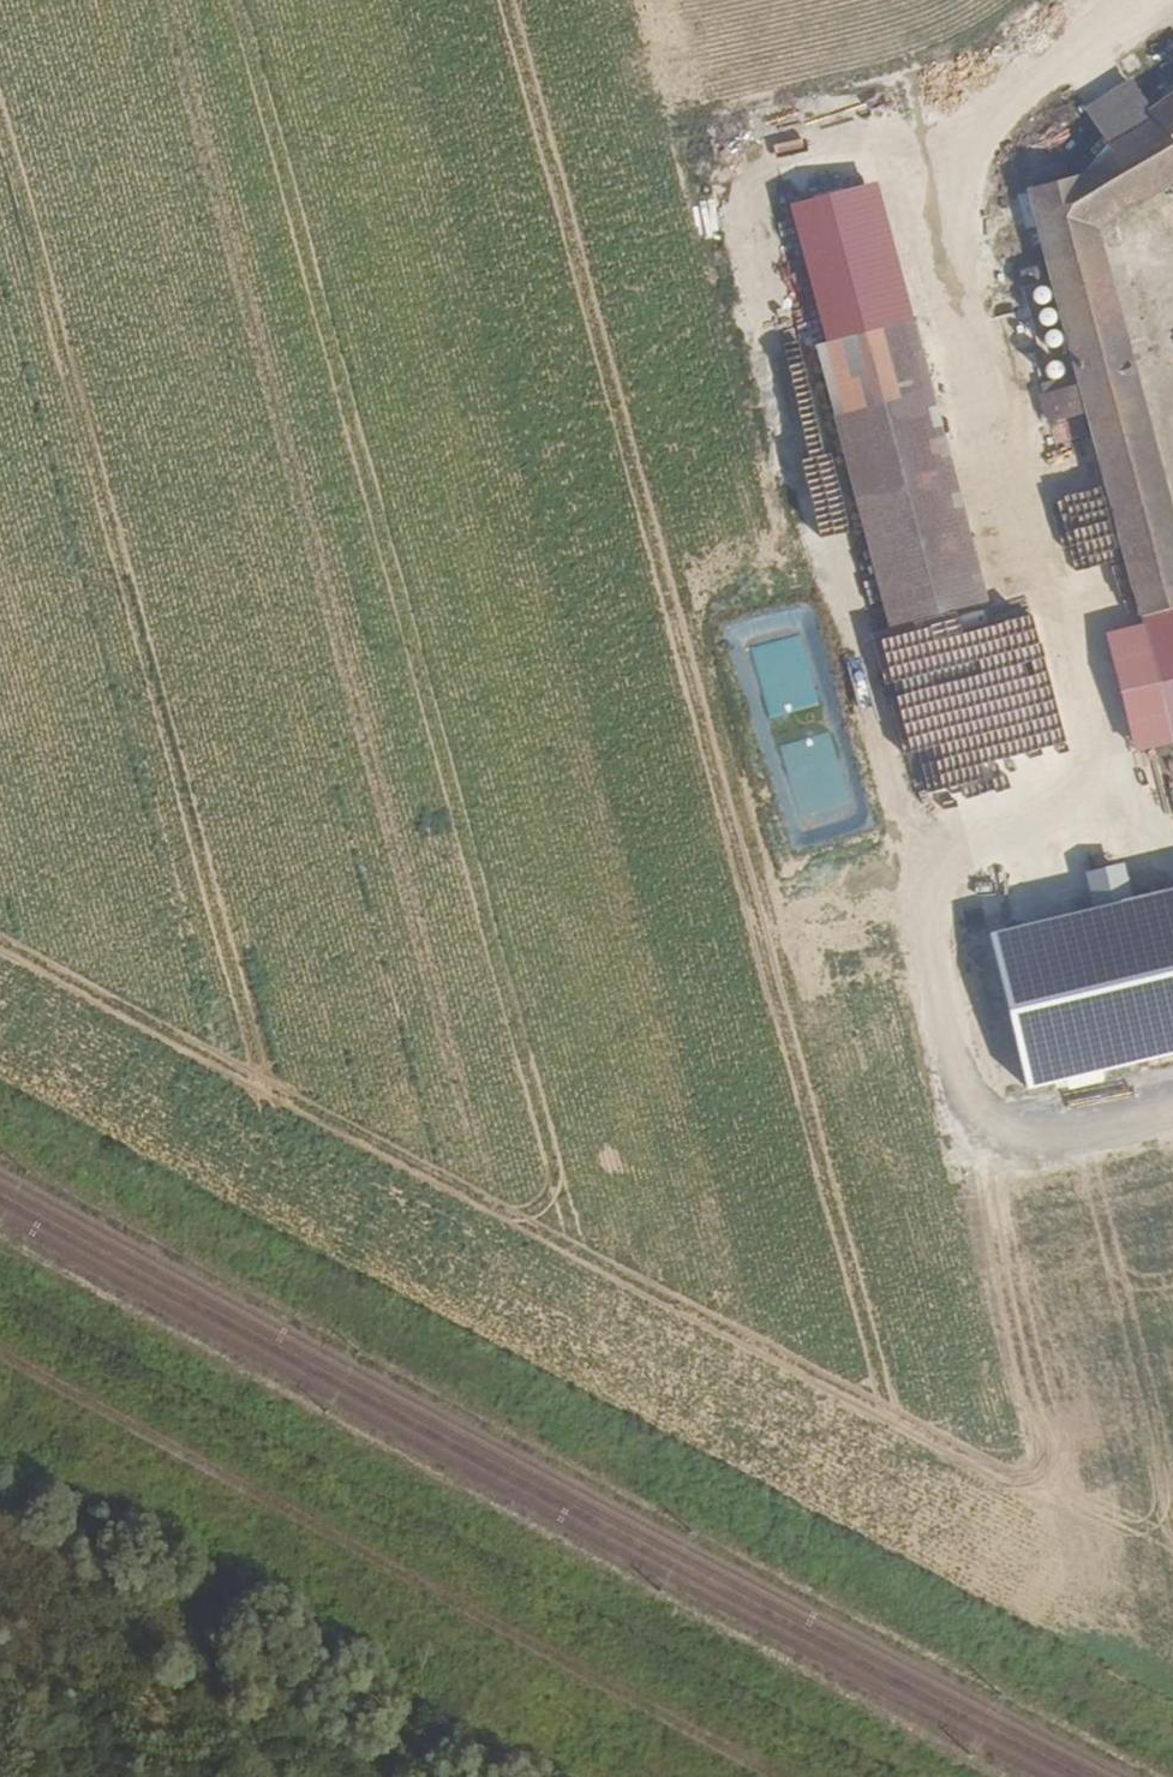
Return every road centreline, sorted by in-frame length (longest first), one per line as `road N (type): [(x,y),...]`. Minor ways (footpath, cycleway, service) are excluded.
road 1 (track): [(0,1354),(776,1776)]

